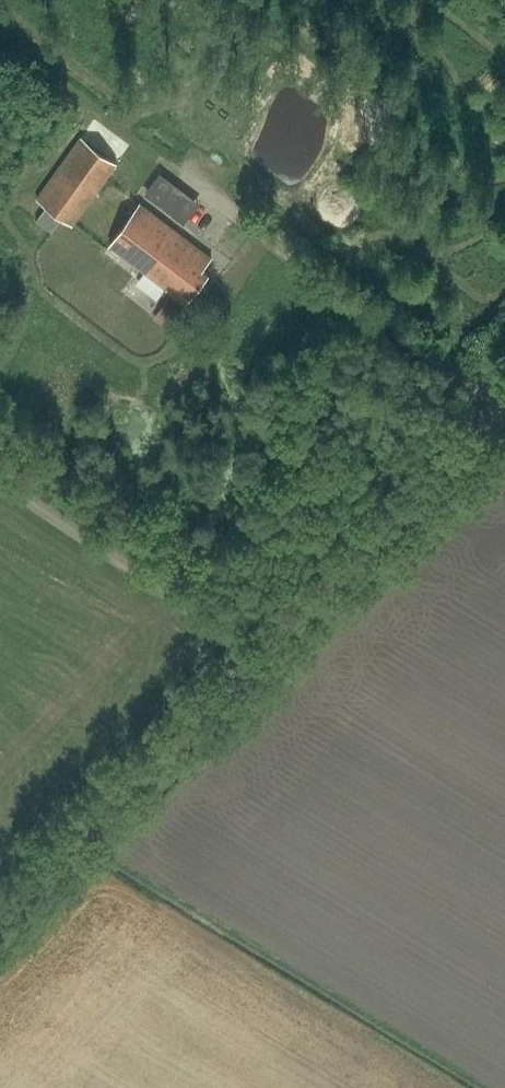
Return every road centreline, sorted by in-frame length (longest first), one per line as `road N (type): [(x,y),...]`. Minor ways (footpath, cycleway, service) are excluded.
road 1 (unclassified): [(0,900),(253,661),(504,397)]
road 2 (track): [(0,42),(499,402)]
road 3 (track): [(253,661),(0,480)]

